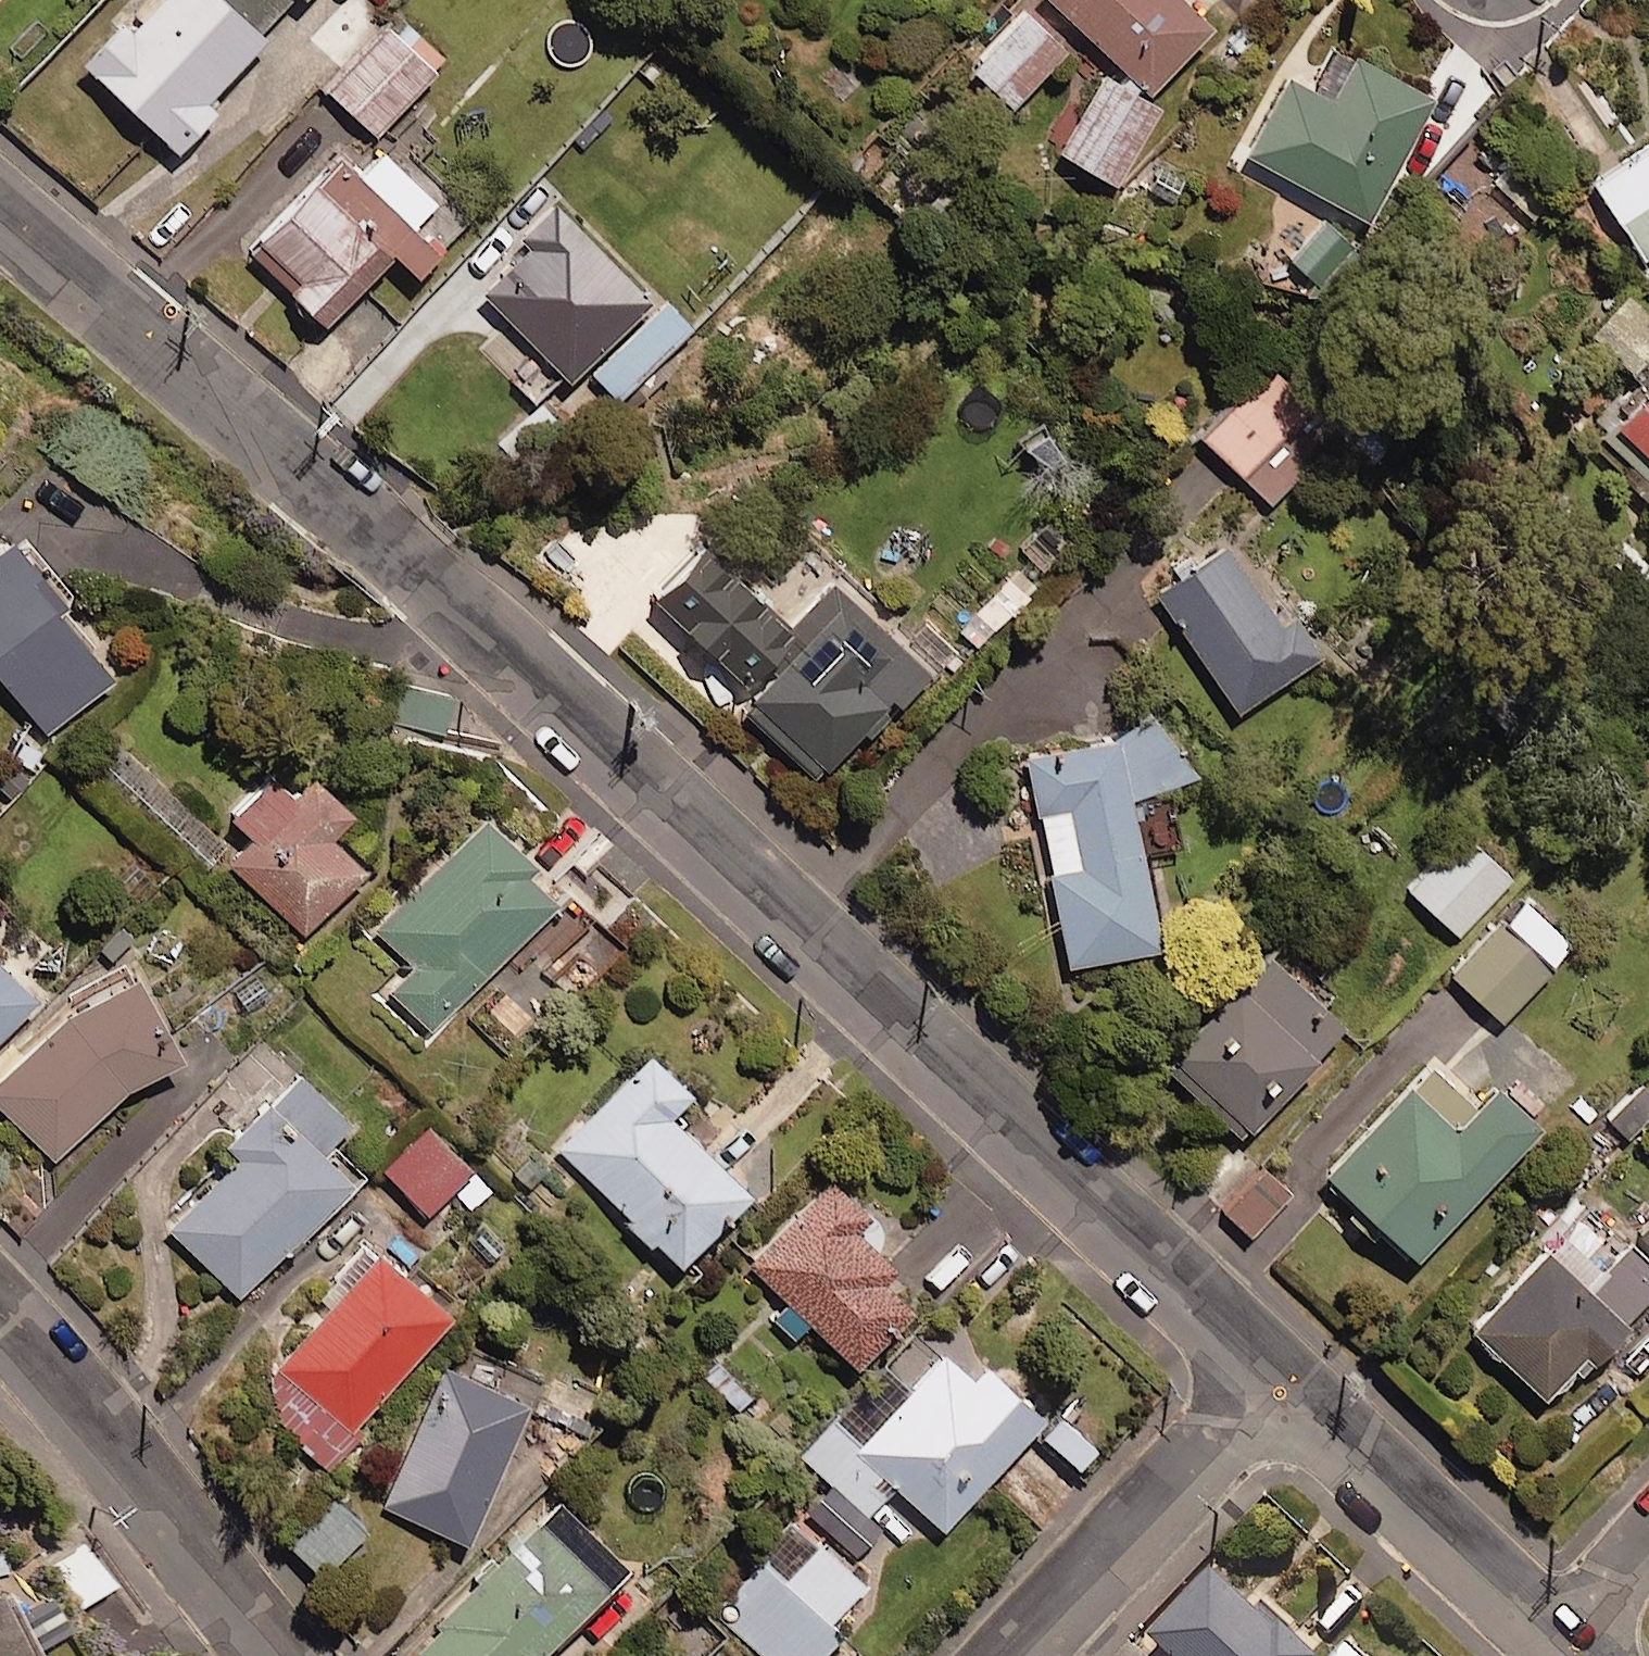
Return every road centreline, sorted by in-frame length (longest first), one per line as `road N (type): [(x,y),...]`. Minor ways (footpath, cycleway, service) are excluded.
road 1 (residential): [(0,203),(1264,1379)]
road 2 (residential): [(270,1655),(0,1330)]
road 3 (residential): [(1264,1379),(1564,1640)]
road 4 (residential): [(1264,1379),(1007,1655)]
road 5 (residential): [(1564,1640),(1648,1549)]

